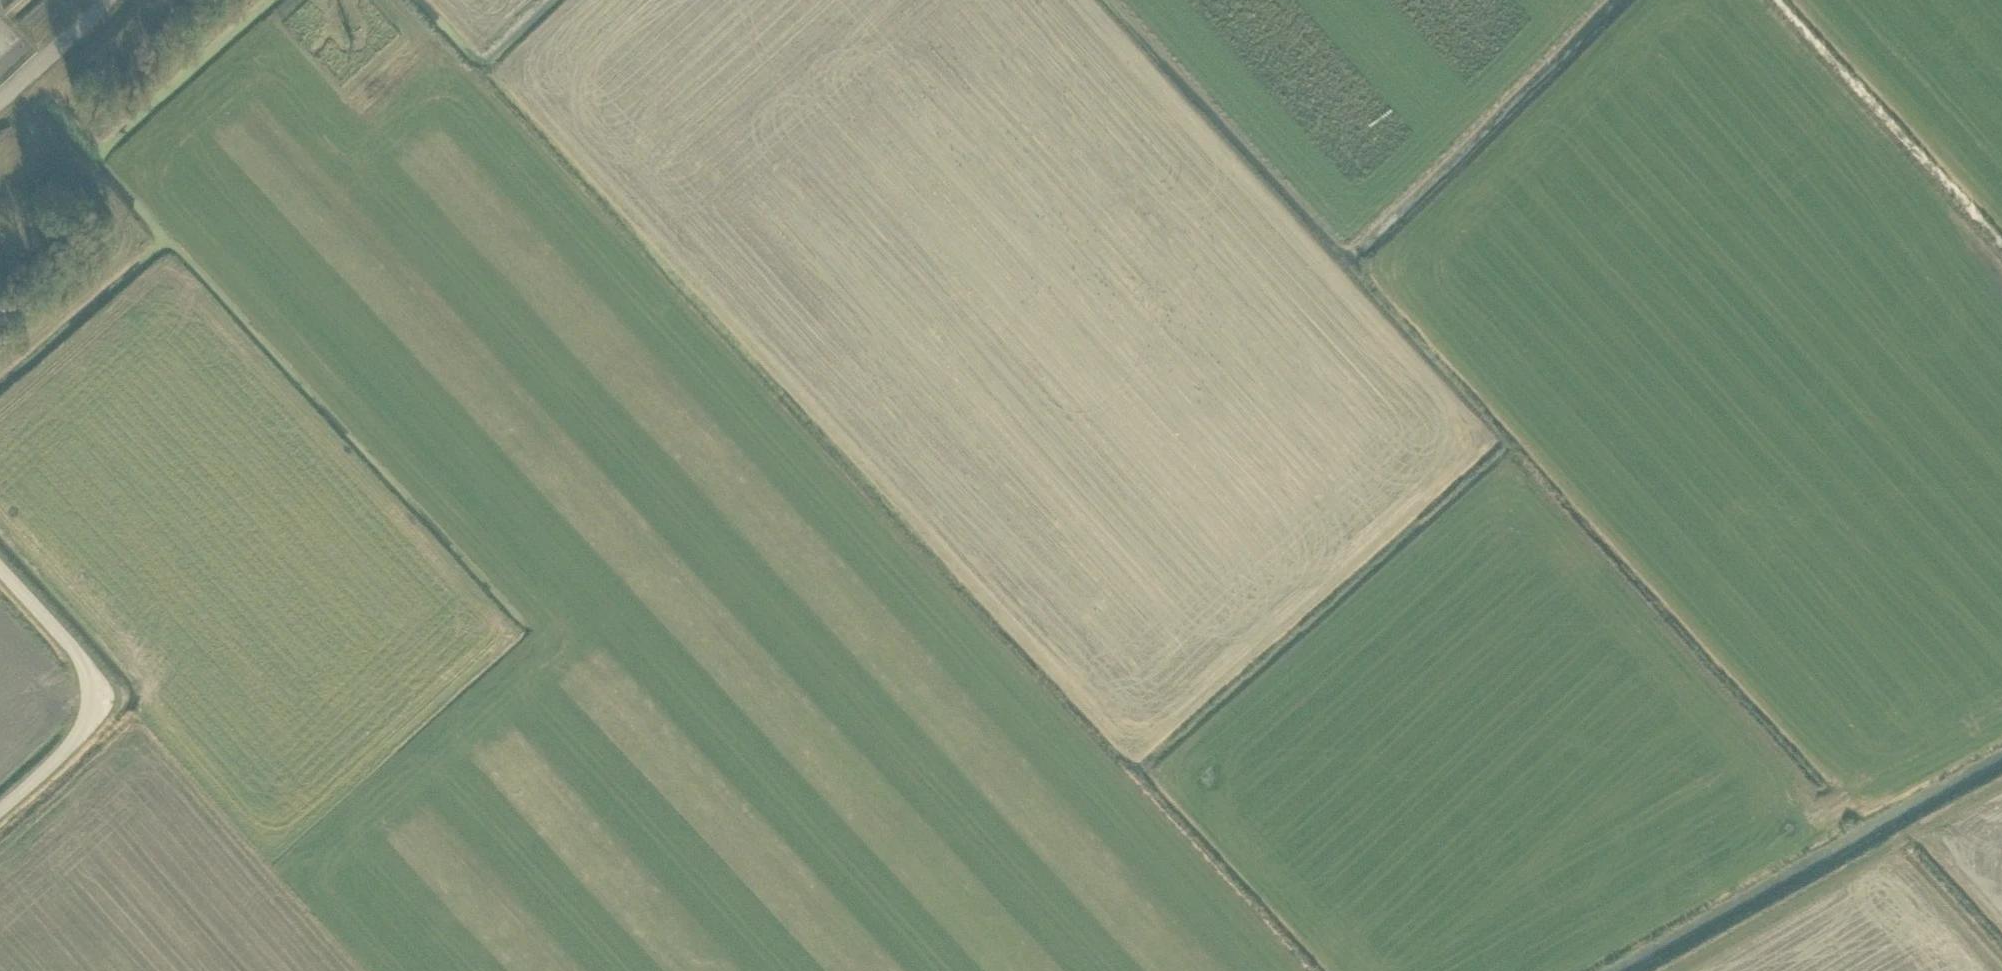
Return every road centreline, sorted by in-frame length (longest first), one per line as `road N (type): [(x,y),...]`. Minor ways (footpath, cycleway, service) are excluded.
road 1 (unclassified): [(0,804),(103,702),(0,581)]

